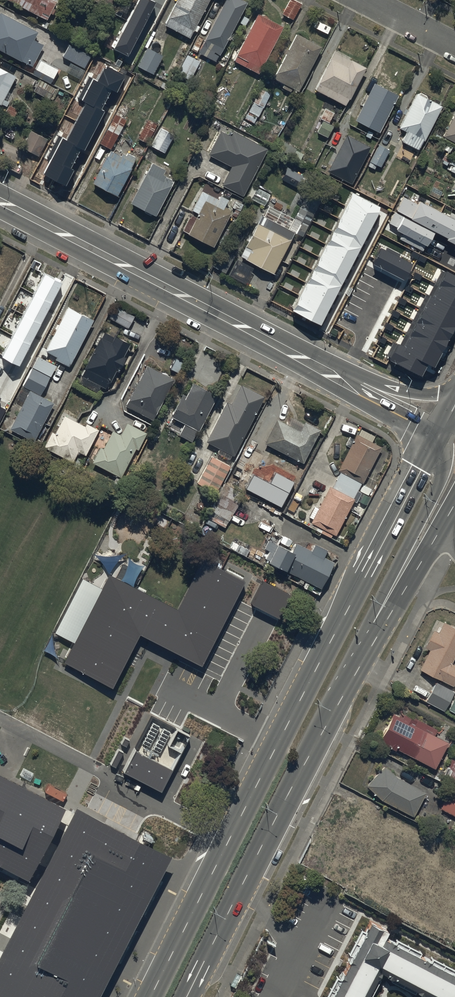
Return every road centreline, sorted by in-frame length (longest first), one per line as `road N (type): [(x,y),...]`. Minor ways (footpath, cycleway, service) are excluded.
road 1 (primary): [(151,996),(437,436)]
road 2 (primary): [(348,687),(187,996)]
road 3 (tertiary): [(0,201),(289,351)]
road 4 (primary): [(437,436),(443,476),(372,616),(348,687)]
road 5 (primary): [(445,520),(348,687)]
road 6 (tertiary): [(289,351),(406,392),(454,390)]
road 7 (tertiary): [(289,351),(437,436)]

